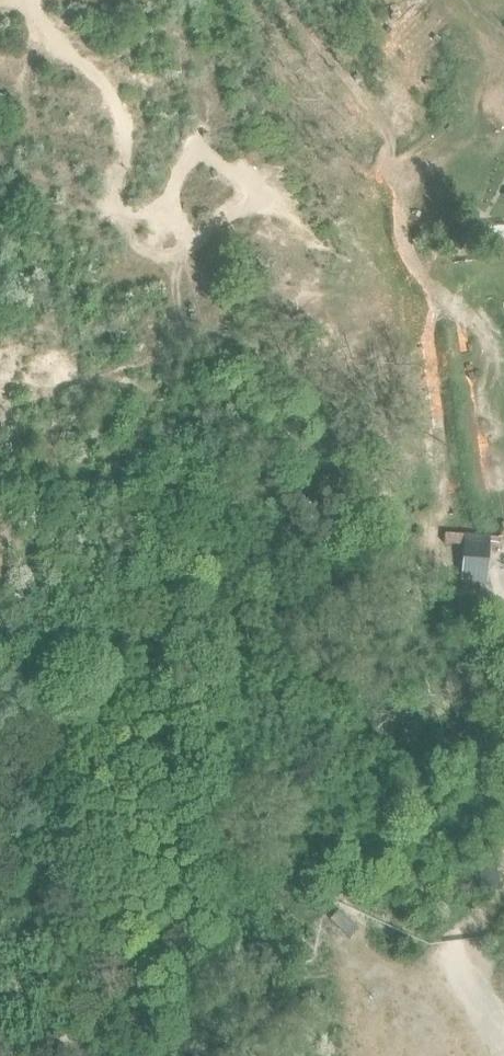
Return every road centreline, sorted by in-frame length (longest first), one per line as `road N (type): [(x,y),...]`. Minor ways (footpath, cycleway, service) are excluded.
road 1 (track): [(33,0),(30,118),(50,249),(0,265)]
road 2 (track): [(503,1044),(457,970),(455,952),(503,899)]

